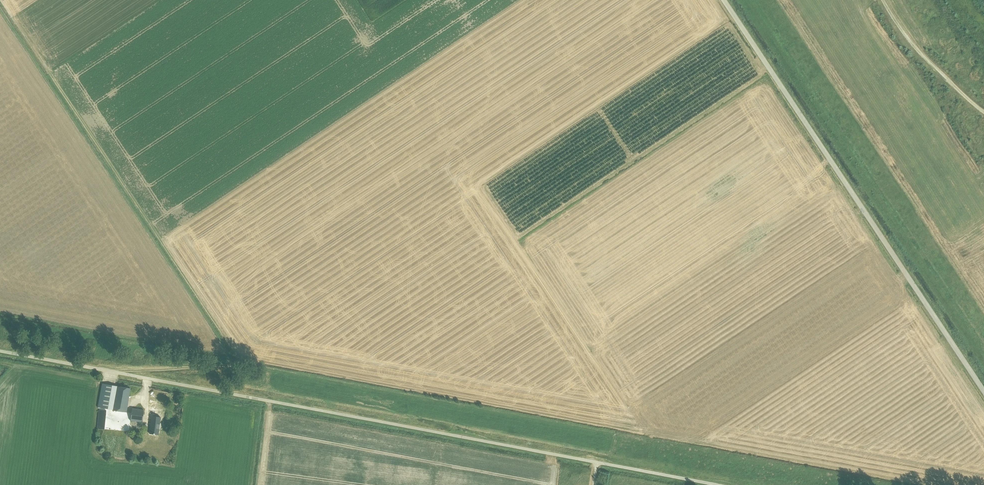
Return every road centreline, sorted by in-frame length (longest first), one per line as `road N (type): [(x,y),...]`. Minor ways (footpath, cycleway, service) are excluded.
road 1 (unclassified): [(0,351),(717,484)]
road 2 (unclassified): [(983,392),(723,0)]
road 3 (track): [(881,0),(936,76),(983,111)]

